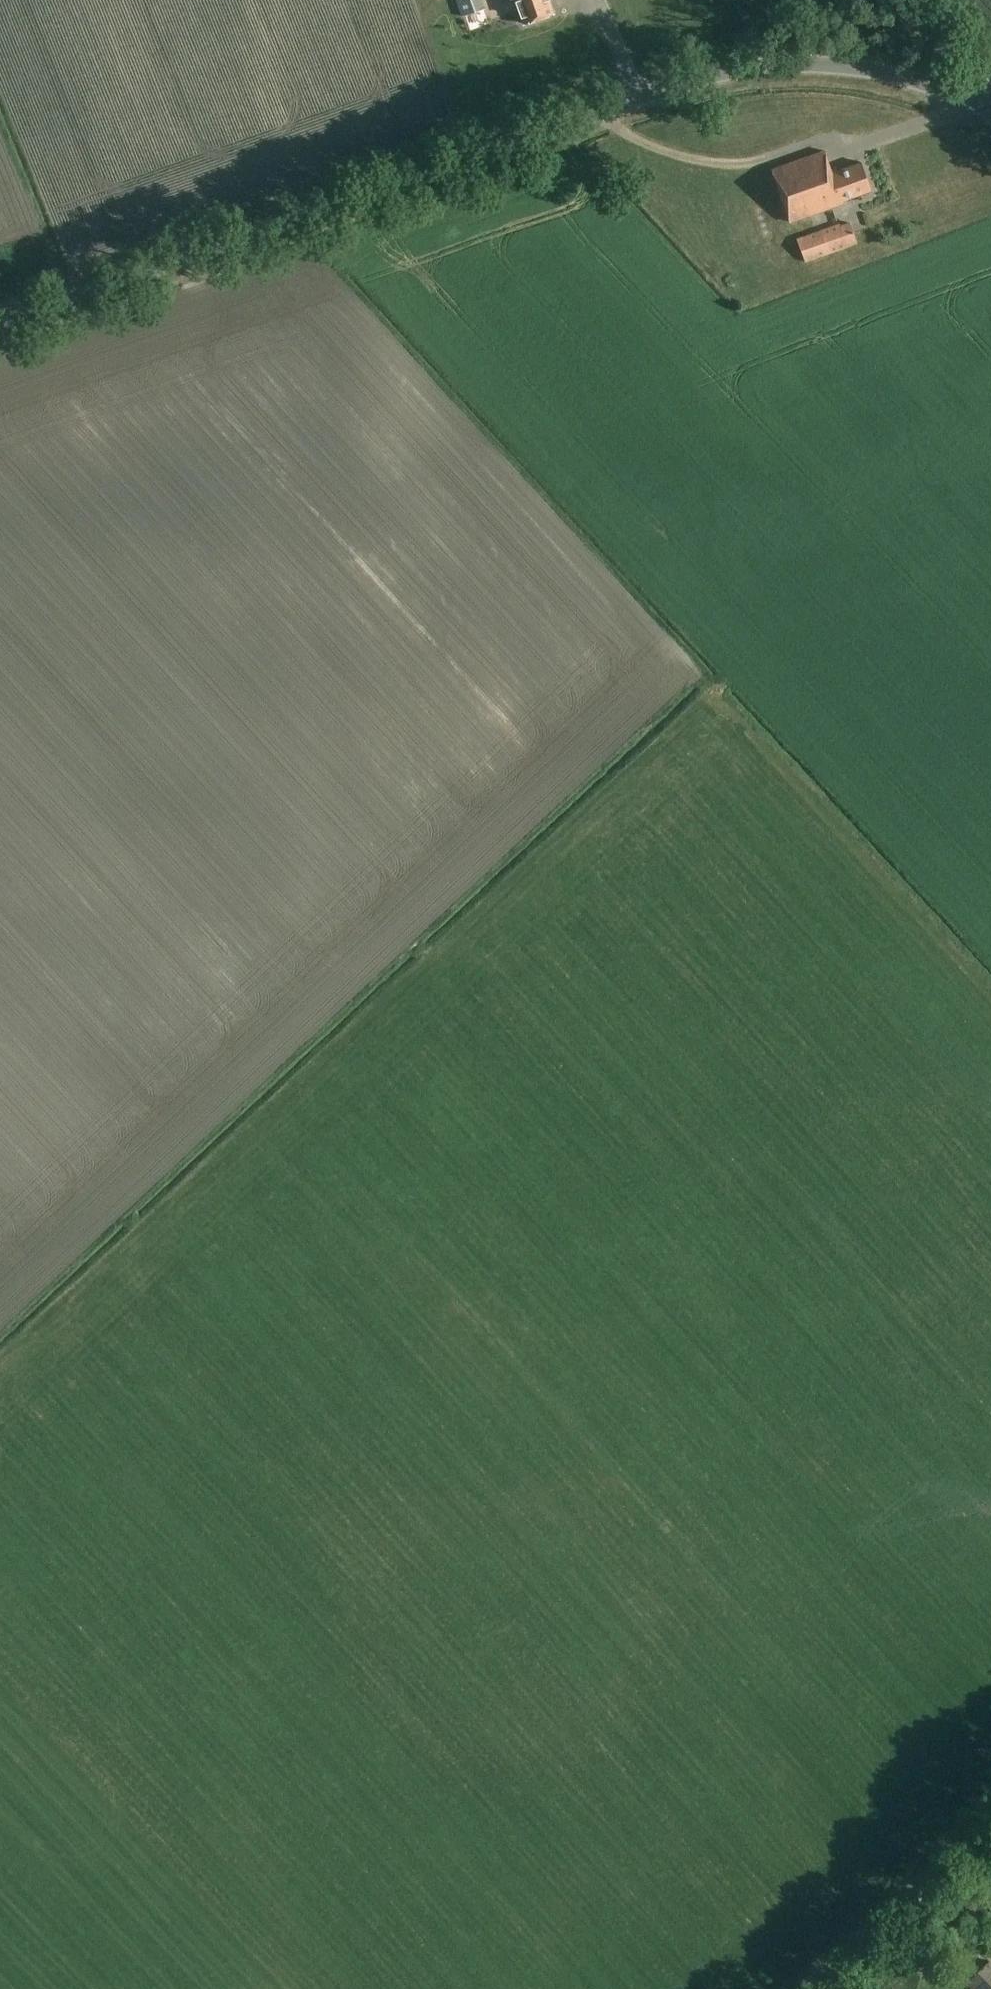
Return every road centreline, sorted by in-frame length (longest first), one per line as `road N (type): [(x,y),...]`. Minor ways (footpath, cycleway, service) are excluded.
road 1 (tertiary): [(990,116),(867,64),(737,66),(0,328)]
road 2 (unclassified): [(804,1988),(990,1813)]

